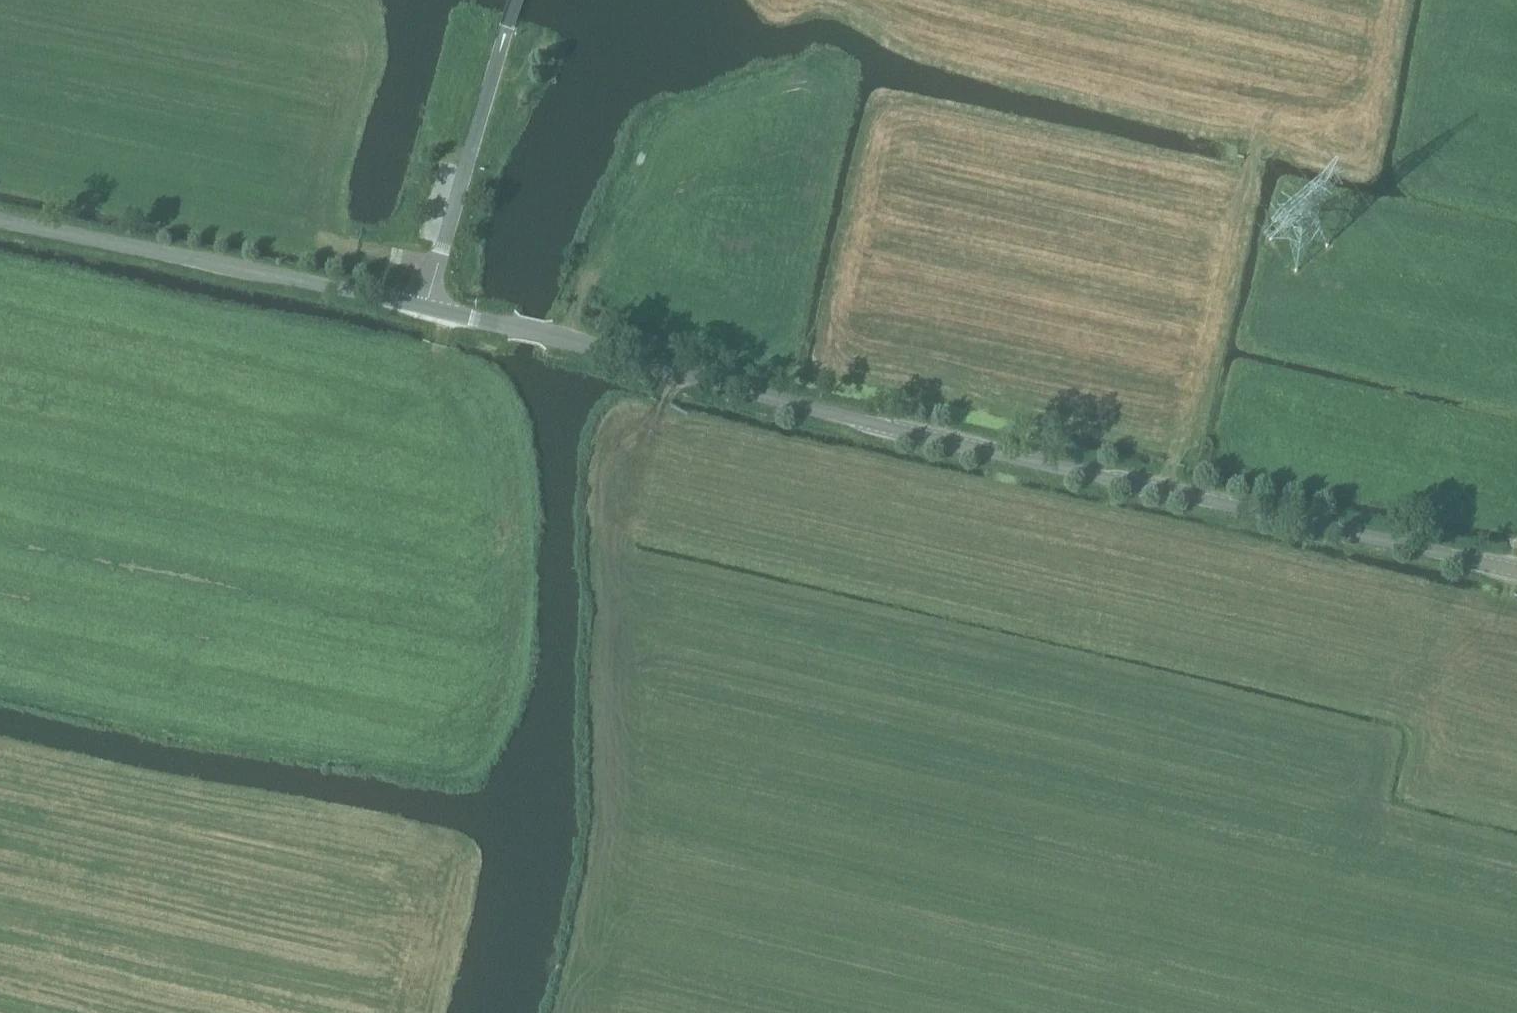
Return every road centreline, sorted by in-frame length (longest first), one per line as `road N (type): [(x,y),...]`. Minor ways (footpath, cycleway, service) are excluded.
road 1 (unclassified): [(1516,570),(901,431),(449,312),(0,219)]
road 2 (track): [(1391,0),(1360,126),(1258,139),(1165,490)]
road 3 (track): [(436,264),(327,242),(312,217)]

